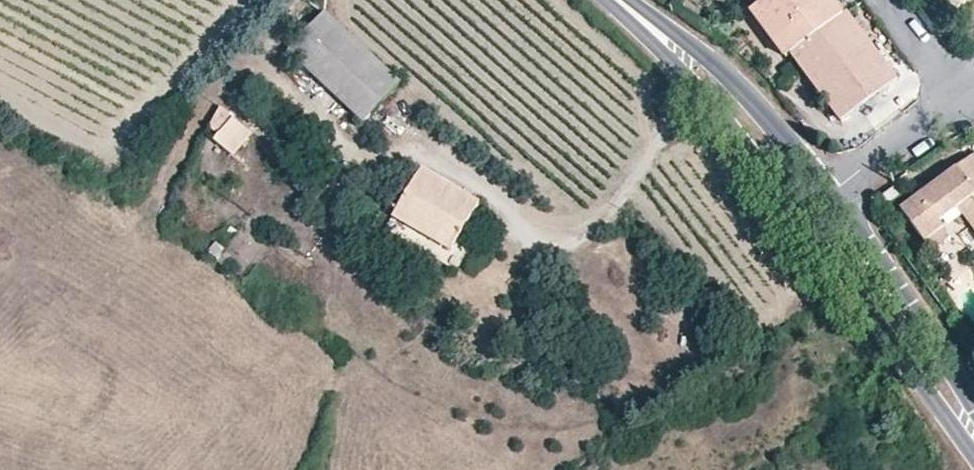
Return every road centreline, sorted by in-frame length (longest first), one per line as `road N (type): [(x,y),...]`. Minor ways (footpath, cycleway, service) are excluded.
road 1 (track): [(709,79),(569,233),(530,230),(411,141)]
road 2 (tertiary): [(813,204),(753,118),(615,0)]
road 3 (tertiary): [(973,436),(813,204)]
road 4 (residential): [(813,204),(957,100)]
road 5 (residential): [(884,0),(957,100)]

